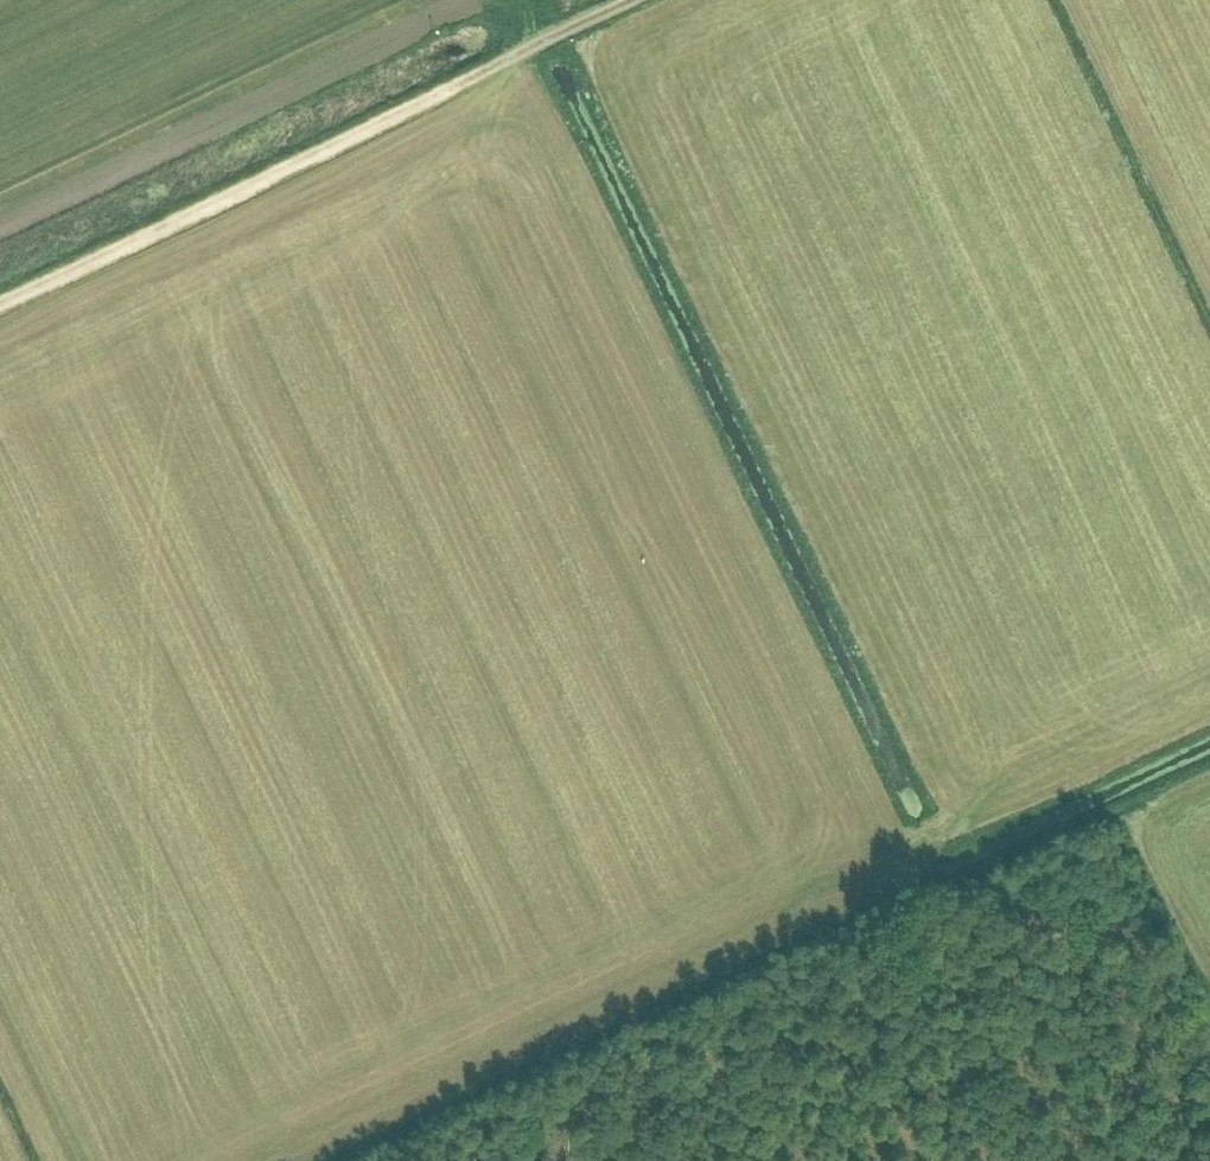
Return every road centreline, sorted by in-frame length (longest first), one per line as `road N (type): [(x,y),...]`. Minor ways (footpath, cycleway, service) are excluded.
road 1 (track): [(643,0),(0,307)]

